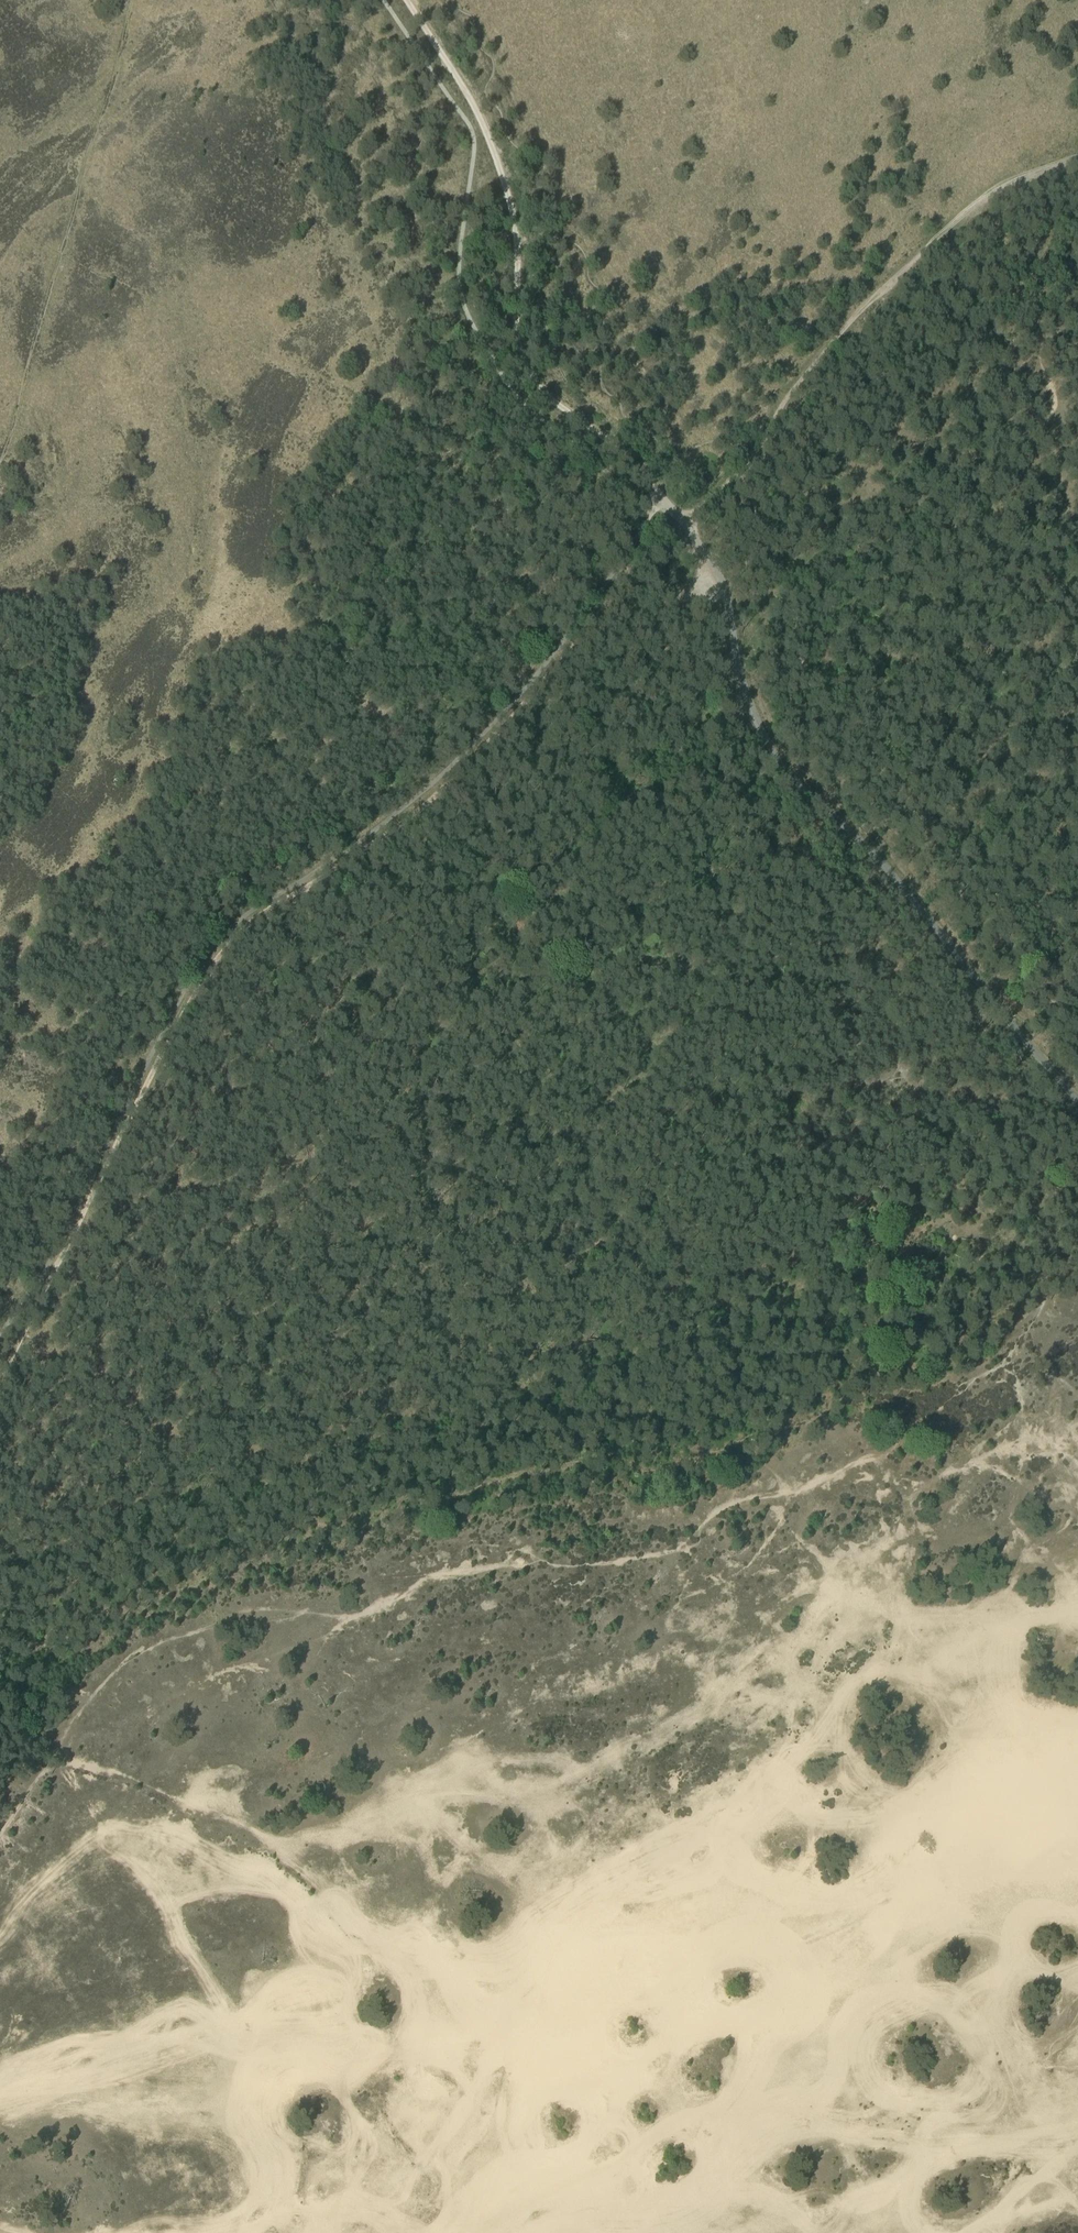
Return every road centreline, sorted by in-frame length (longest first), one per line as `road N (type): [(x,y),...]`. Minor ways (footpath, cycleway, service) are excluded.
road 1 (track): [(0,1387),(225,947),(280,901),(393,831),(480,754),(672,510)]
road 2 (track): [(665,503),(607,440),(533,381),(519,344),(514,213),(500,165),(470,98),(408,0)]
road 3 (track): [(753,458),(788,400),(925,253),(999,196),(1077,163)]

